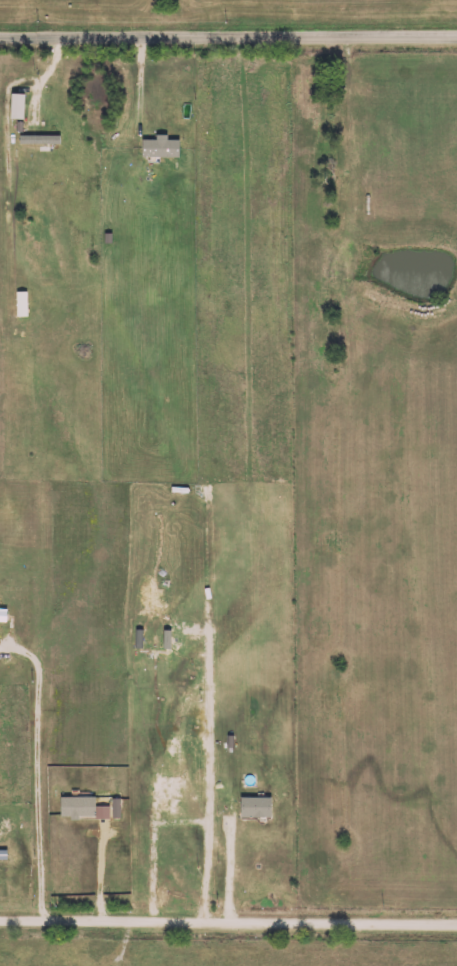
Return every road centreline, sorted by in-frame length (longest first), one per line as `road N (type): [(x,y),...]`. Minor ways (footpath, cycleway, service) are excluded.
road 1 (residential): [(456,925),(0,922)]
road 2 (residential): [(456,37),(0,38)]

